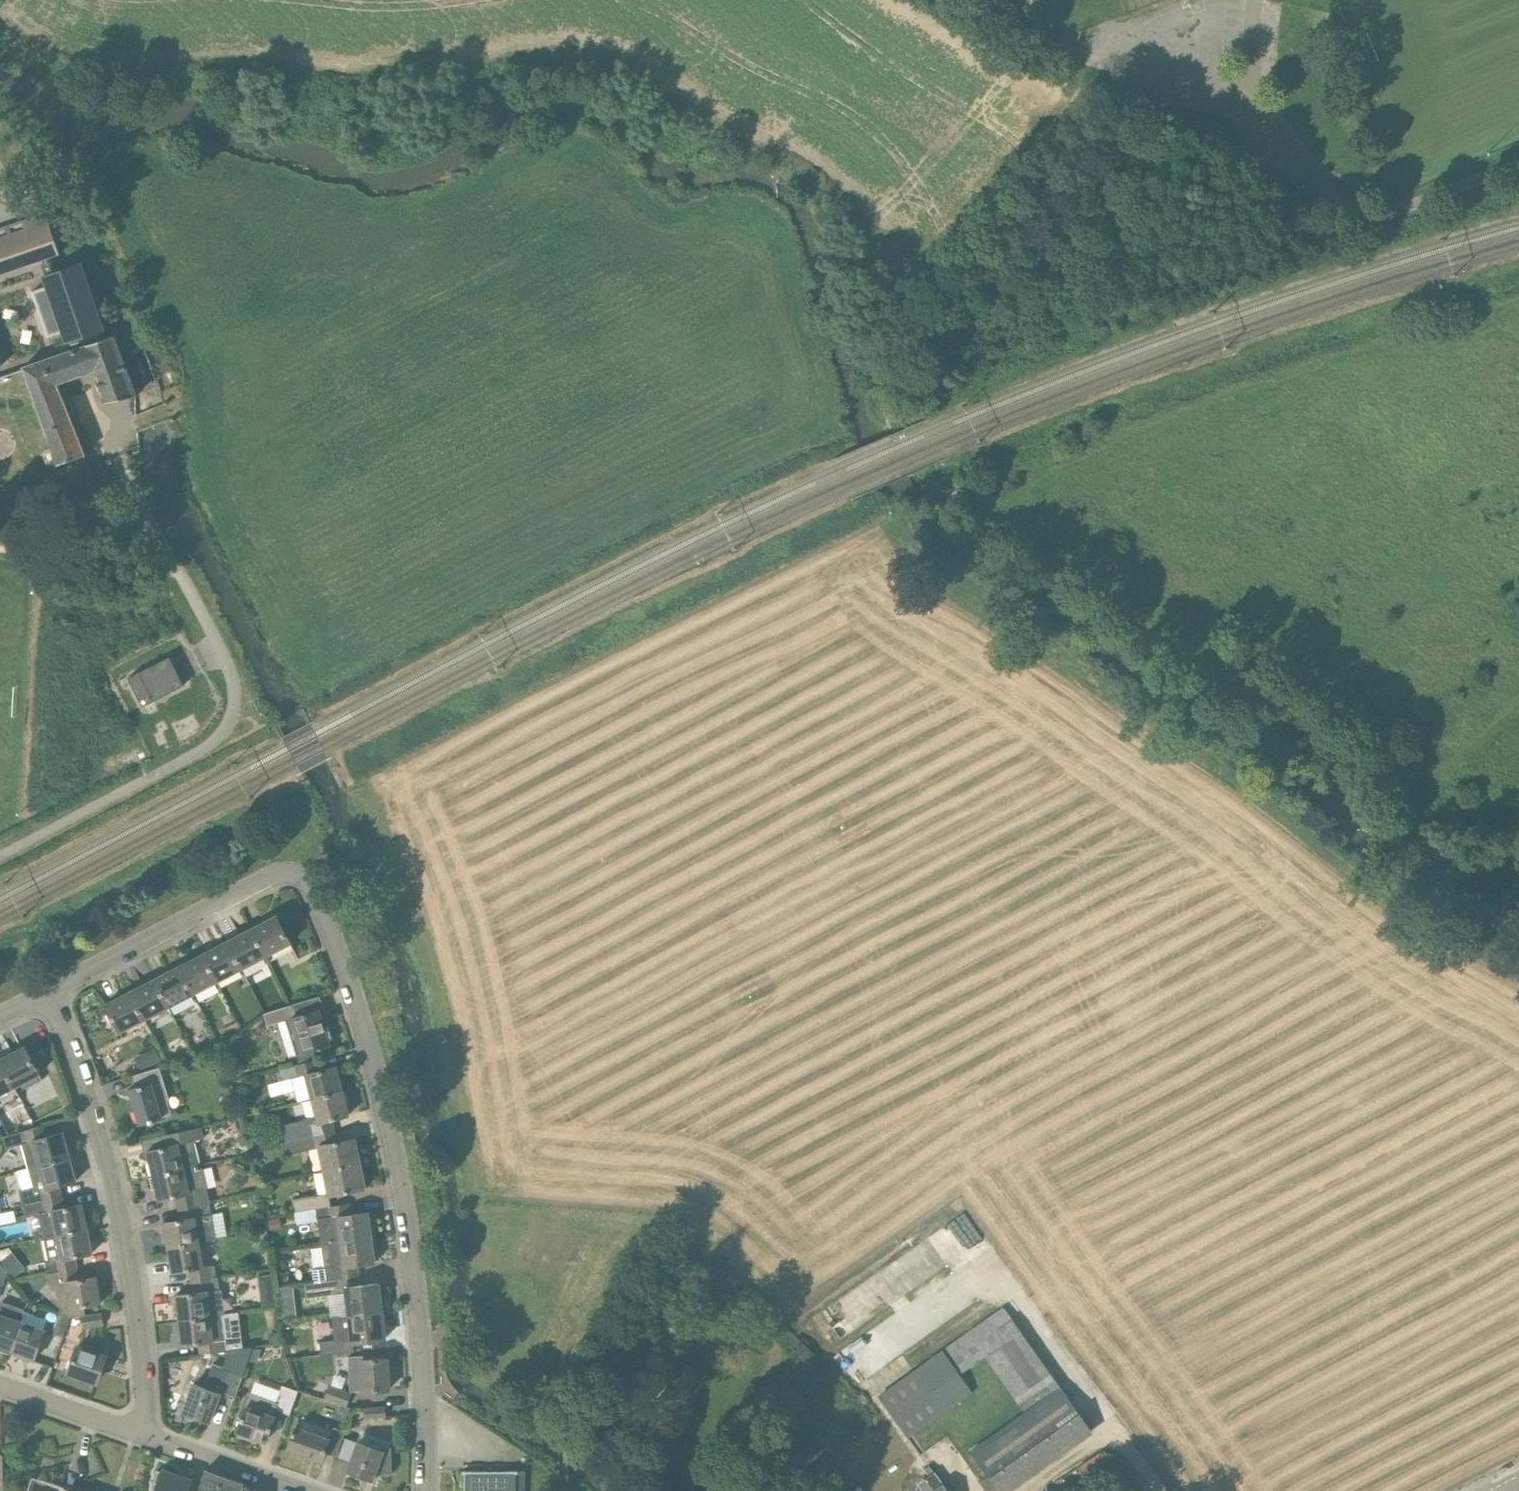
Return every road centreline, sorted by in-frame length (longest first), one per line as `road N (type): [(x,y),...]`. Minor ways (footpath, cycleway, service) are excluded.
road 1 (unclassified): [(426,1490),(409,1244),(387,1130),(297,869)]
road 2 (track): [(1518,708),(1419,792),(1196,647),(1125,560),(1024,508)]
road 3 (unclassified): [(0,857),(205,750),(233,715),(233,673),(121,461)]
road 4 (unclassified): [(146,1439),(124,1229),(88,1088),(46,992)]
road 5 (unclassified): [(46,992),(297,869)]
road 6 (unclassified): [(300,1490),(146,1439)]
road 7 (unclassified): [(146,1439),(0,1388)]

